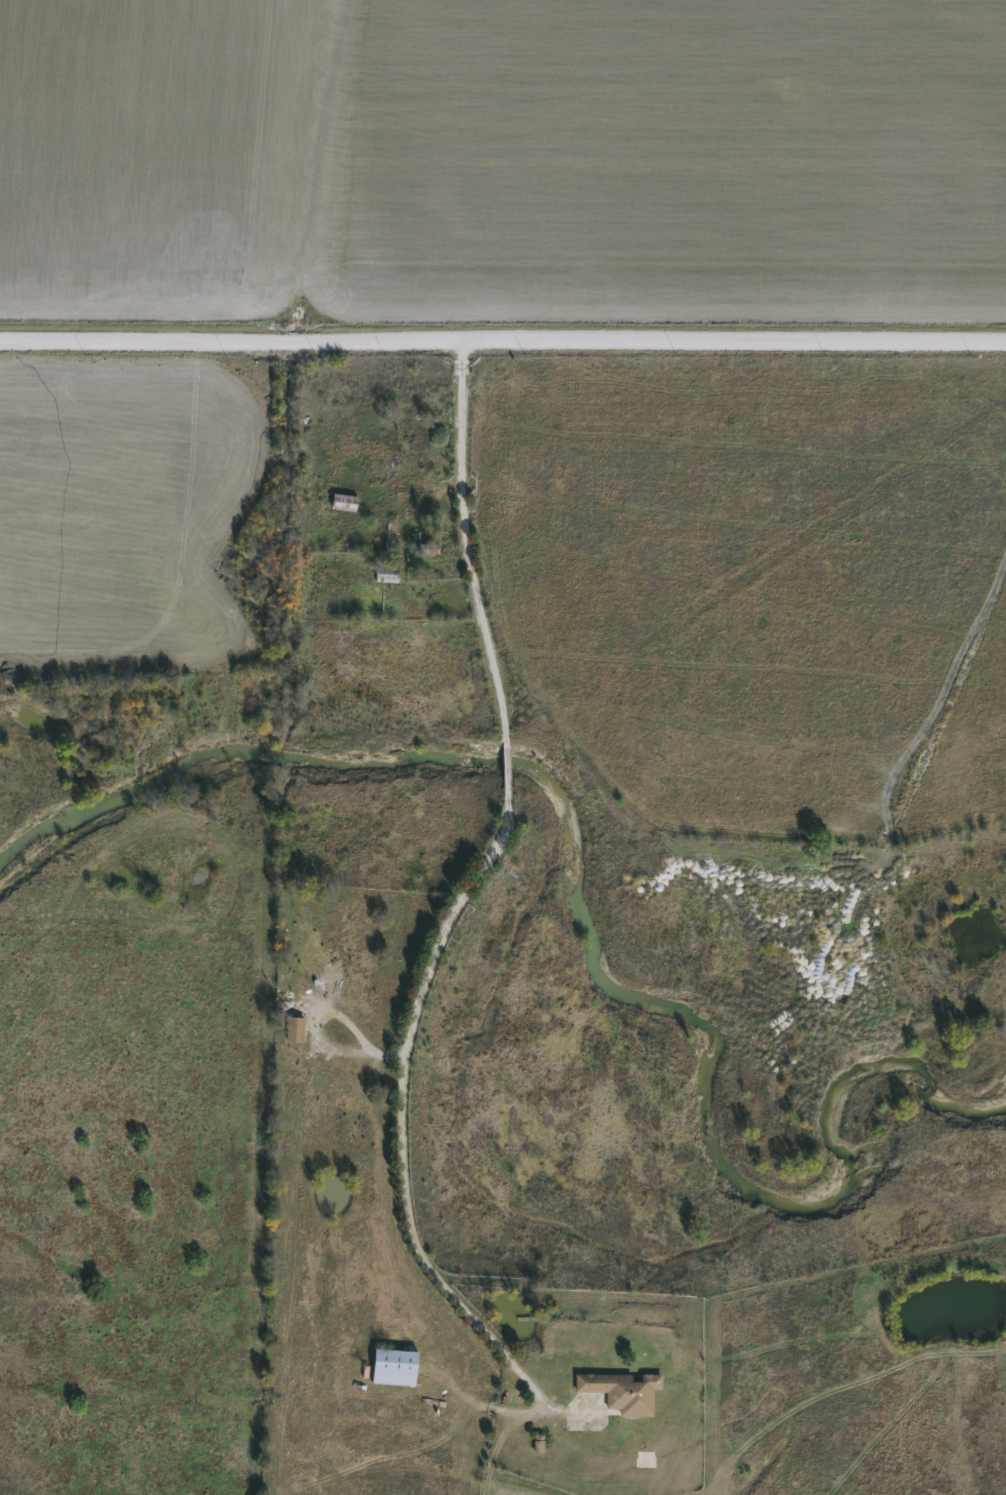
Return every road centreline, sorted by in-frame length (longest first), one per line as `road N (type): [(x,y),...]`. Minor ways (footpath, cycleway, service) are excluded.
road 1 (tertiary): [(0,346),(1005,347)]
road 2 (residential): [(507,786),(505,831),(427,969),(405,1055),(398,1140),(417,1252),(507,1360)]

